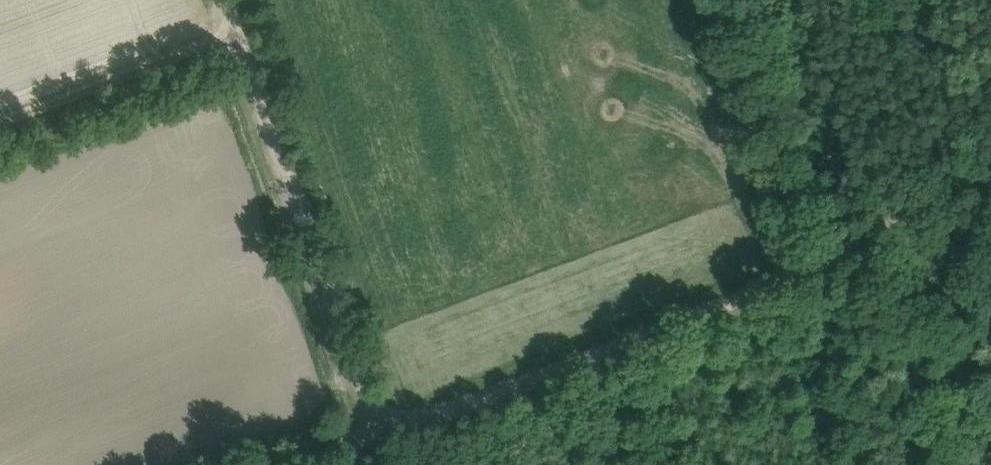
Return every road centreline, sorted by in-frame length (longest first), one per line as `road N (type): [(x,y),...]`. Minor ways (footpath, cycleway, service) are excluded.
road 1 (track): [(224,0),(375,424),(426,406)]
road 2 (track): [(426,406),(808,267)]
road 3 (track): [(733,0),(808,267)]
road 4 (track): [(808,267),(990,148)]
road 5 (track): [(393,417),(260,464)]

